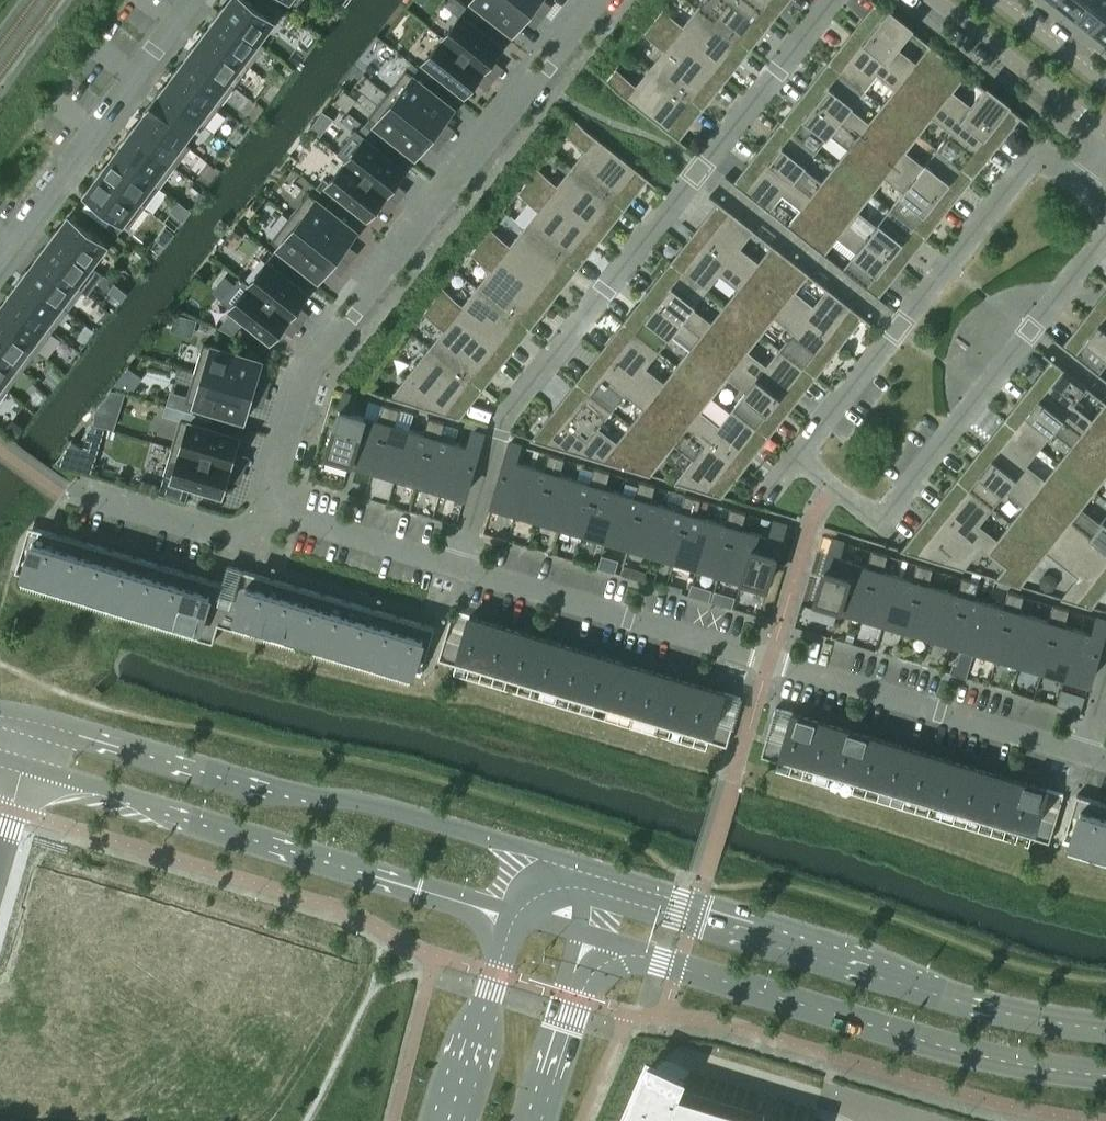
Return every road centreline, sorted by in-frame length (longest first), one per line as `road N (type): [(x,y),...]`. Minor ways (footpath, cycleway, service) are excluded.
road 1 (residential): [(1075,181),(1039,152),(796,462),(878,525),(1105,234)]
road 2 (residential): [(833,0),(499,422),(458,569)]
road 3 (residential): [(1084,754),(458,569)]
road 4 (residential): [(601,0),(314,360),(271,512)]
road 5 (tertiary): [(573,862),(370,803),(31,724)]
road 6 (tertiary): [(1105,1028),(941,990),(849,949),(573,862)]
road 7 (tertiary): [(593,937),(1013,1062),(1105,1075)]
road 8 (tertiary): [(21,767),(515,914)]
road 9 (residential): [(192,0),(0,257)]
road 10 (residential): [(271,512),(234,543),(62,494)]
road 11 (residential): [(934,0),(1105,136)]
road 12 (track): [(431,955),(373,987),(304,1120)]
road 13 (tertiary): [(515,914),(454,1120)]
road 14 (residential): [(458,569),(271,512)]
road 15 (tertiary): [(535,1120),(593,937)]
road 16 (residential): [(1105,83),(1002,0)]

